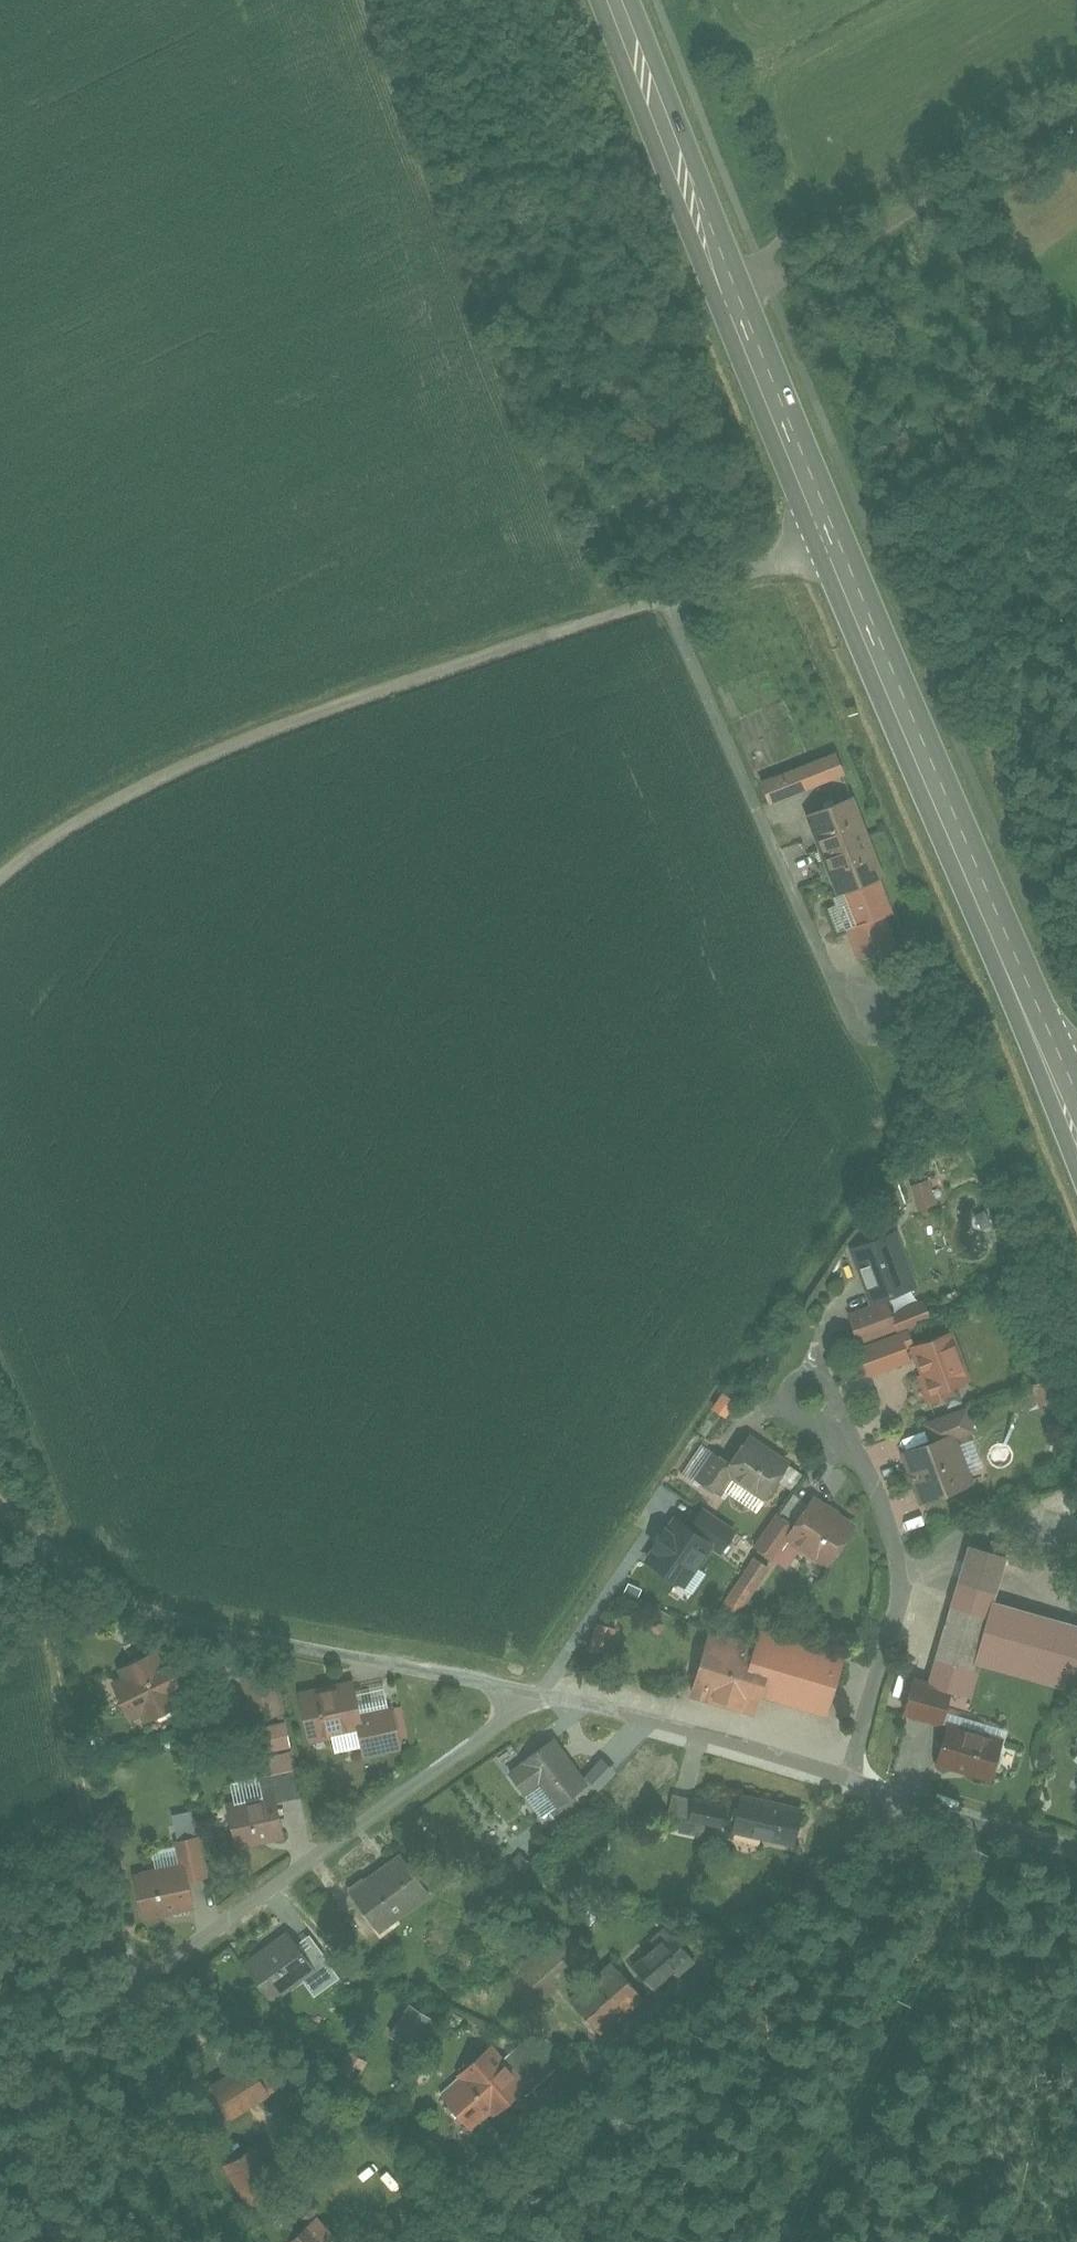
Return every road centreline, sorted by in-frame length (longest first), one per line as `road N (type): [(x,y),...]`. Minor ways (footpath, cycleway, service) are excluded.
road 1 (unclassified): [(0,879),(58,837),(284,728),(840,538)]
road 2 (residential): [(532,1705),(0,2110)]
road 3 (primary): [(840,538),(1076,1111)]
road 4 (primary): [(619,0),(840,538)]
road 5 (residential): [(532,1705),(112,1592),(0,1508)]
road 6 (residential): [(893,1798),(494,2148)]
road 7 (residential): [(811,1399),(877,1491),(902,1587),(851,1787)]
road 8 (residential): [(851,1787),(532,1705)]
road 9 (residential): [(1076,1855),(893,1798)]

